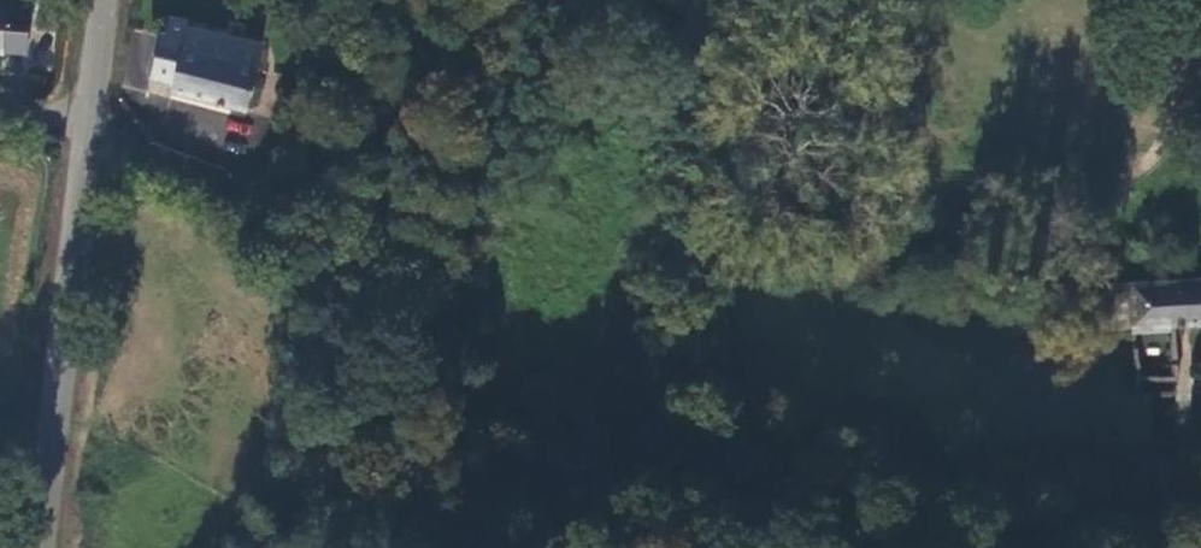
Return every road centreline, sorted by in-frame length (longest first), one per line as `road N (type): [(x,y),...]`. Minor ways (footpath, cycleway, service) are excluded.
road 1 (tertiary): [(91,134),(39,547)]
road 2 (unclassified): [(91,134),(115,160),(208,184),(320,276),(394,359)]
road 3 (tertiary): [(108,0),(91,134)]

